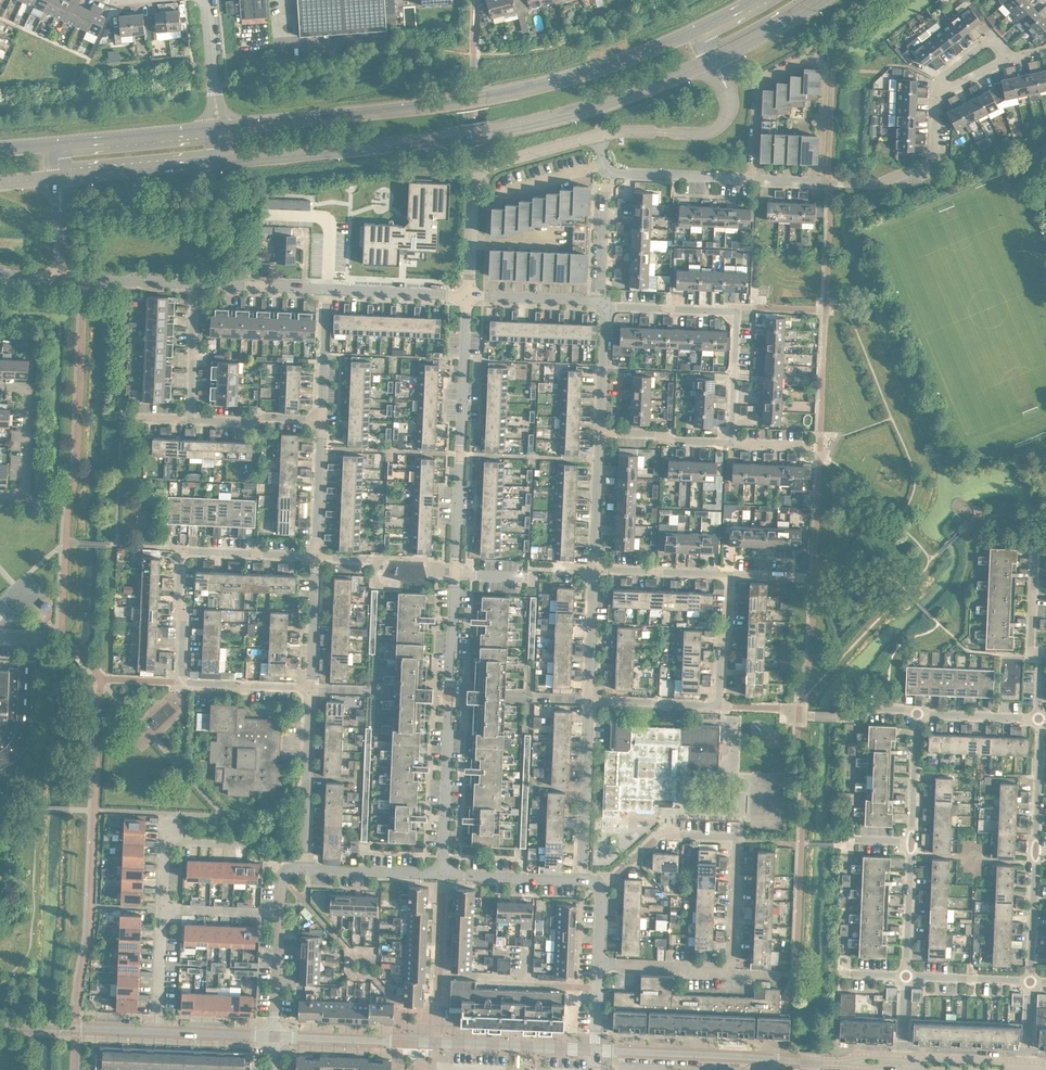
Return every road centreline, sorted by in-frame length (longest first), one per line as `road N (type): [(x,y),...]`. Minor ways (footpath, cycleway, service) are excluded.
road 1 (secondary): [(220,162),(544,120),(715,59)]
road 2 (secondary): [(700,28),(537,87),(217,129)]
road 3 (unclassified): [(592,1051),(274,1035)]
road 4 (residential): [(822,183),(826,60),(820,50),(758,88),(757,180)]
road 5 (residential): [(441,873),(454,574)]
road 6 (residential): [(731,972),(736,837),(663,834),(599,889)]
road 7 (residential): [(454,574),(467,298)]
road 8 (residential): [(730,443),(736,310),(606,304)]
road 9 (residential): [(179,684),(185,553),(315,559)]
road 10 (unclassified): [(838,1063),(592,1051)]
road 11 (residential): [(469,245),(477,176),(493,164),(599,137)]
road 12 (residential): [(301,868),(309,690)]
road 13 (residential): [(588,705),(580,879)]
road 14 (residential): [(1041,719),(1035,548)]
road 15 (secondary): [(57,178),(220,162)]
road 16 (residential): [(599,137),(718,131),(730,117),(731,92)]
road 17 (secondary): [(217,129),(56,145)]
road 18 (residential): [(0,495),(25,495),(30,396),(22,386),(0,385)]
road 19 (residential): [(757,180),(612,173),(604,164)]
road 20 (unclassified): [(155,1031),(0,1022)]
road 21 (residential): [(301,868),(441,873)]
road 22 (residential): [(859,182),(932,163),(937,99)]
road 23 (residential): [(328,291),(467,298)]
road 24 (residential): [(580,879),(441,873)]
road 25 (residential): [(600,433),(594,572)]
road 26 (residential): [(731,972),(595,964)]
road 27 (residential): [(321,427),(328,291)]
road 28 (residential): [(1035,855),(1041,719)]
road 29 (residential): [(191,421),(197,285)]
road 30 (residential): [(730,575),(594,572)]
road 31 (residential): [(905,977),(911,842)]
road 32 (residential): [(720,709),(730,575)]
road 33 (residential): [(63,279),(197,285)]
road 34 (residential): [(594,572),(588,705)]
road 35 (residential): [(315,559),(321,427)]
road 36 (residential): [(467,298),(599,304)]
road 37 (residential): [(720,709),(588,705)]
road 38 (residential): [(309,690),(315,559)]
road 39 (residential): [(197,285),(328,291)]
road 40 (residential): [(600,433),(730,443)]
road 41 (residential): [(321,427),(191,421)]
road 42 (residential): [(309,690),(179,684)]
road 43 (residential): [(606,304),(600,433)]
road 44 (residential): [(911,842),(916,713)]
road 45 (residential): [(1030,983),(1035,855)]
road 46 (residential): [(1041,719),(916,713)]
road 47 (residential): [(1030,983),(905,977)]
road 48 (unclassified): [(1027,1063),(902,1058)]
road 49 (residential): [(155,1031),(162,909)]
road 50 (residential): [(489,202),(604,164)]

